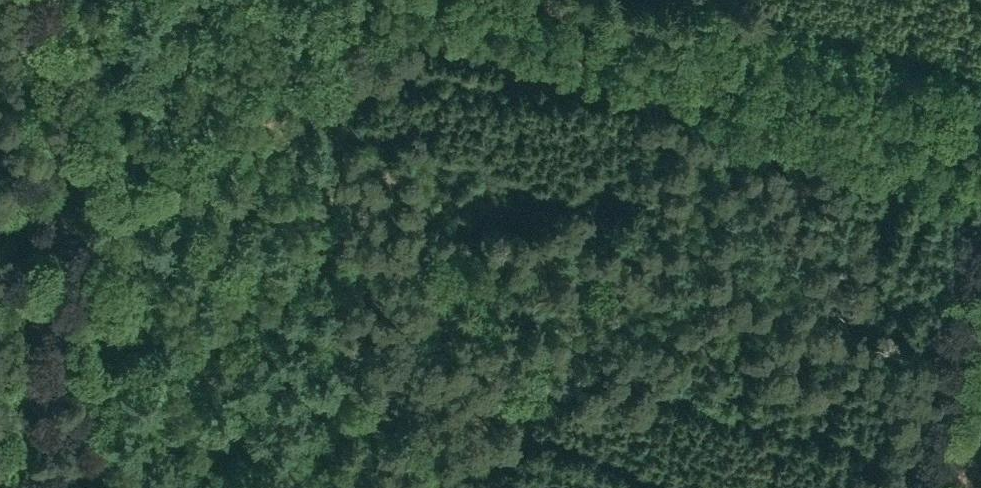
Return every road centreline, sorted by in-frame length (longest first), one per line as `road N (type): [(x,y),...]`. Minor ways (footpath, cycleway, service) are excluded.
road 1 (track): [(357,152),(479,292),(980,474)]
road 2 (track): [(502,0),(980,162)]
road 3 (track): [(359,0),(351,487)]

